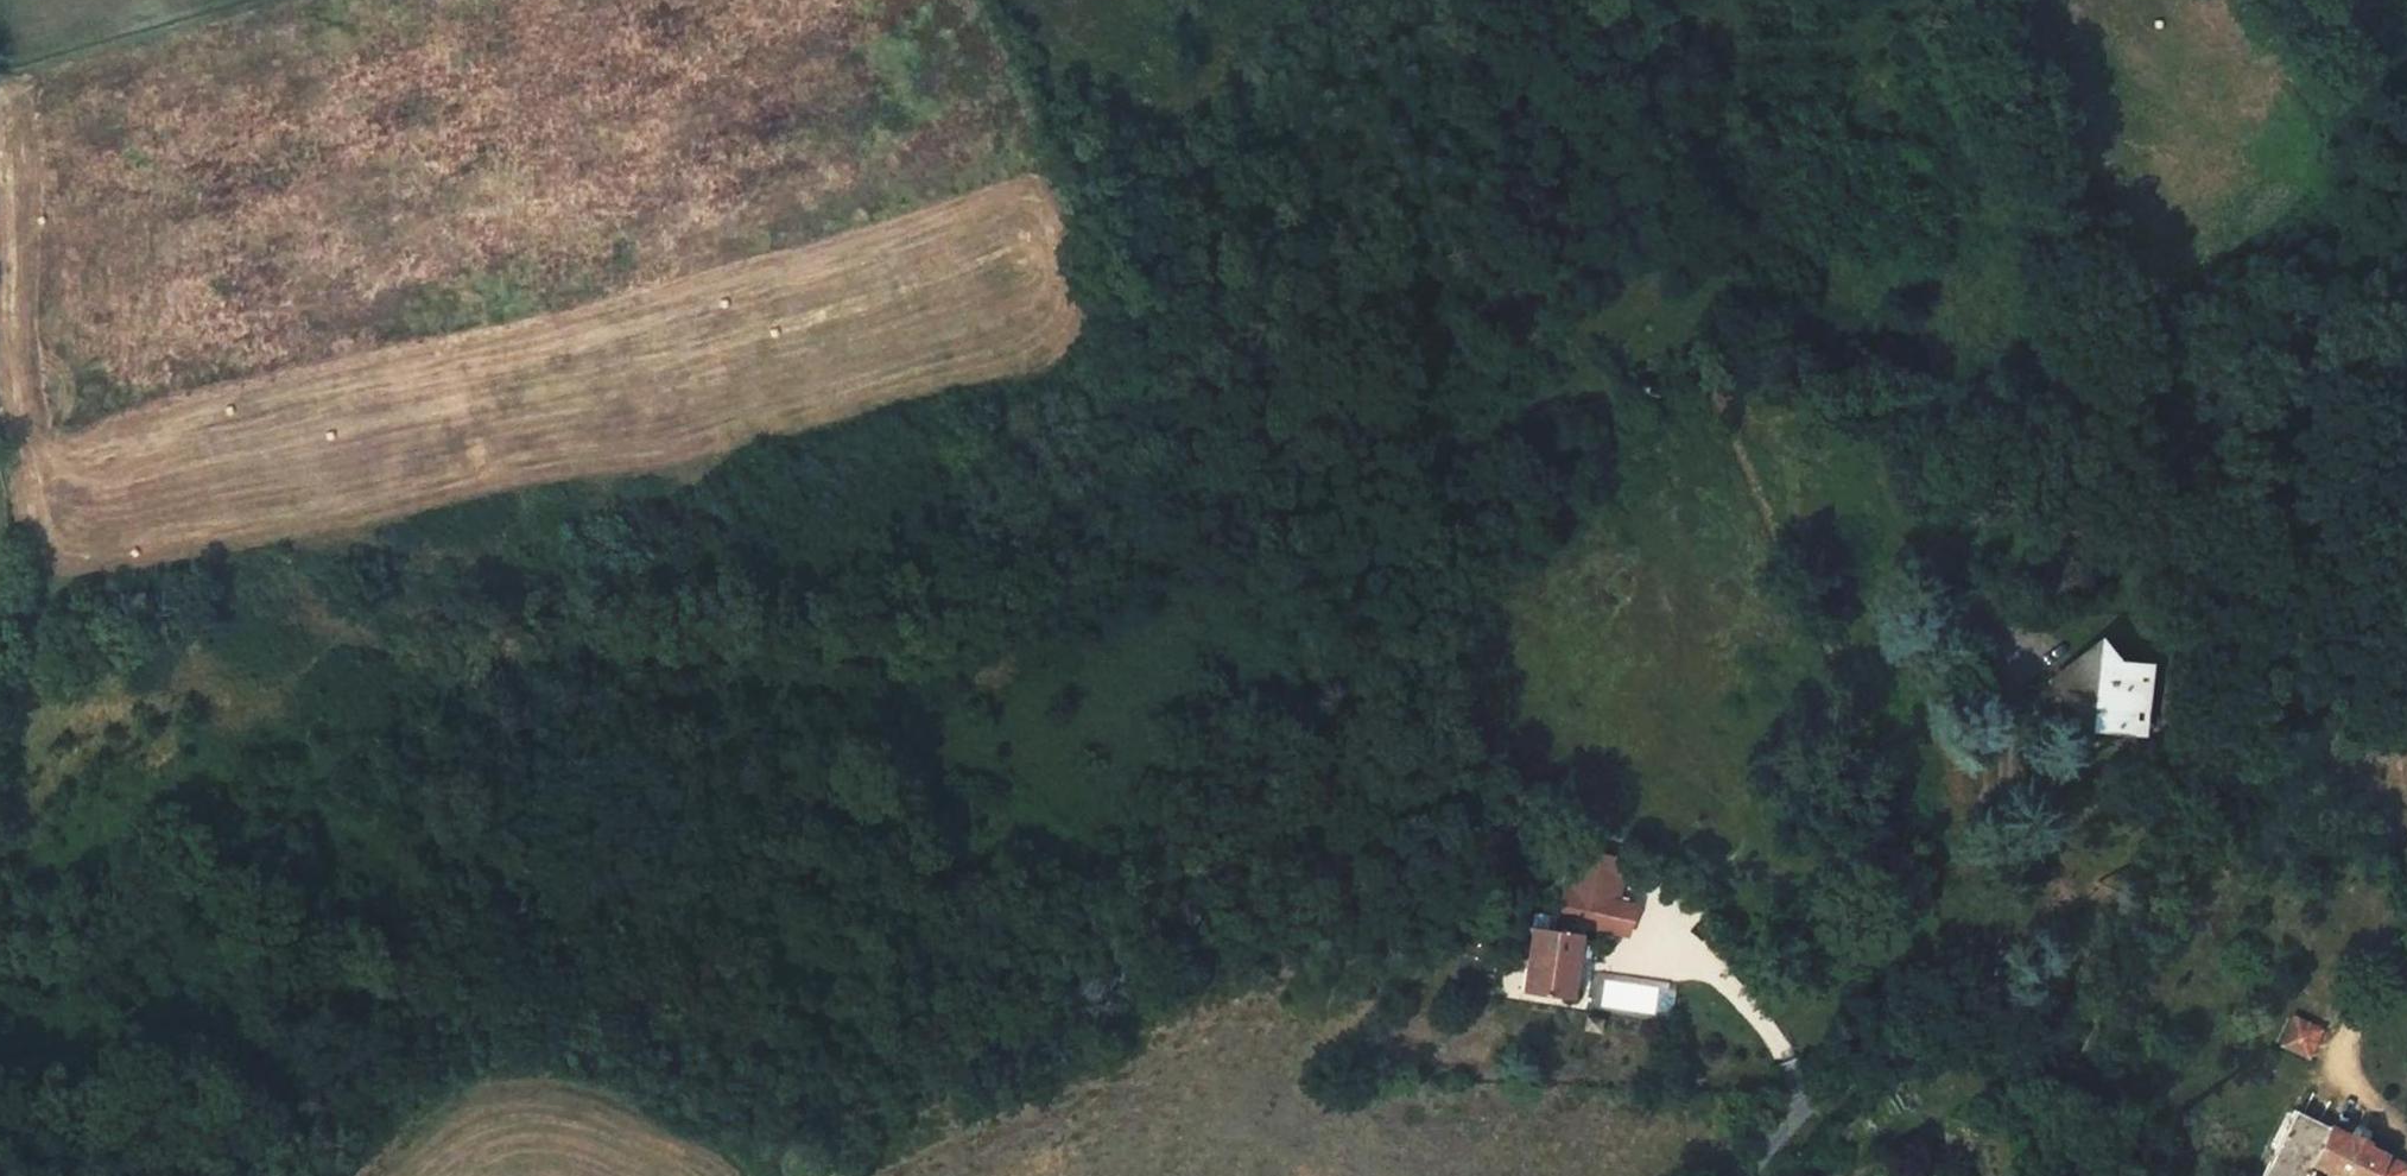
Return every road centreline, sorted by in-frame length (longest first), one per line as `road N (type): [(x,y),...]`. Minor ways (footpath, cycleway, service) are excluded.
road 1 (residential): [(1746,1175),(1807,1102),(1969,1022)]

